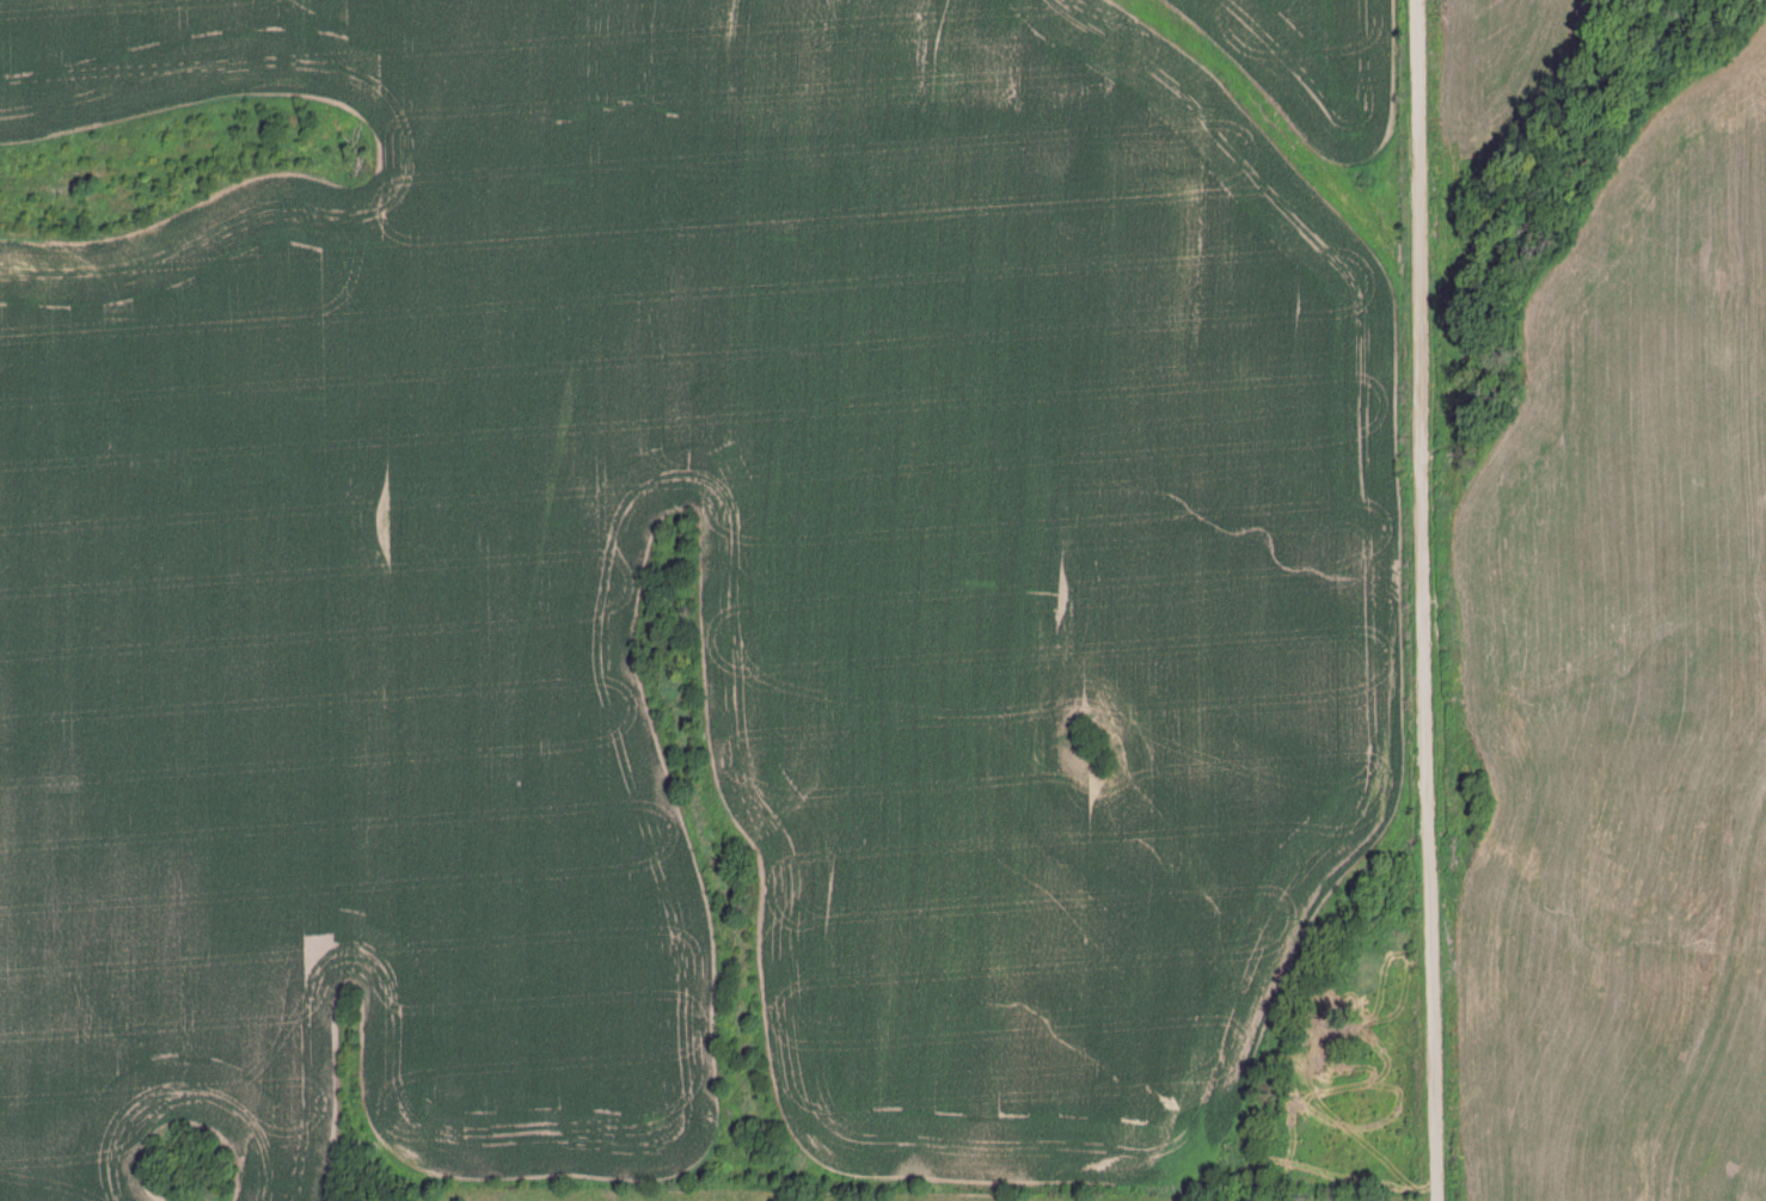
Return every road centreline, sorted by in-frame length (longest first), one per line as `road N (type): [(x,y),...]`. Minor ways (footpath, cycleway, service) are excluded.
road 1 (residential): [(1414,0),(1414,852),(1425,1200)]

